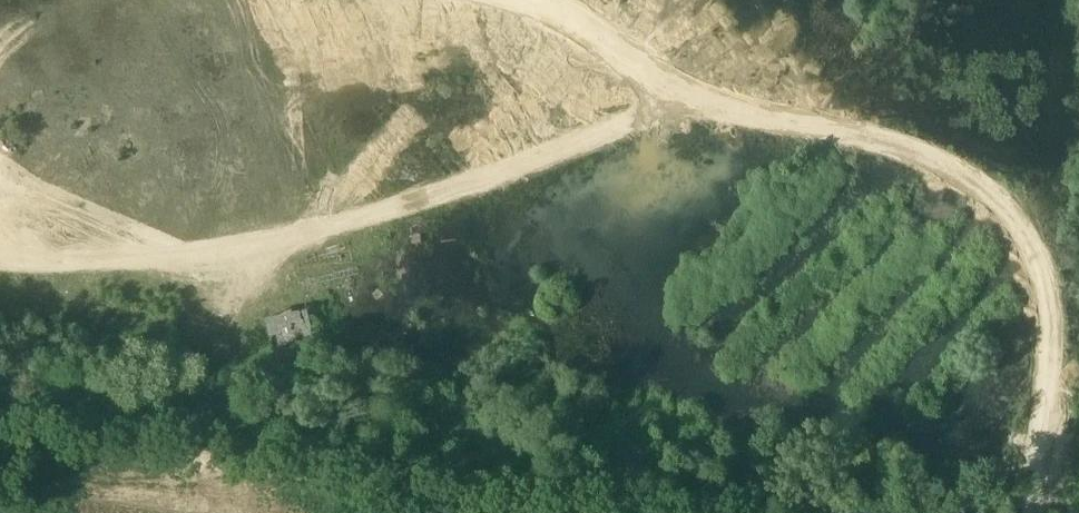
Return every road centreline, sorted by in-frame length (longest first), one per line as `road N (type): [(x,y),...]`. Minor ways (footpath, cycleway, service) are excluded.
road 1 (track): [(1053,512),(1039,444),(1044,295),(1003,216),(907,155),(733,111),(672,102),(604,140),(268,262),(0,268)]
road 2 (track): [(503,0),(645,67),(672,102)]

